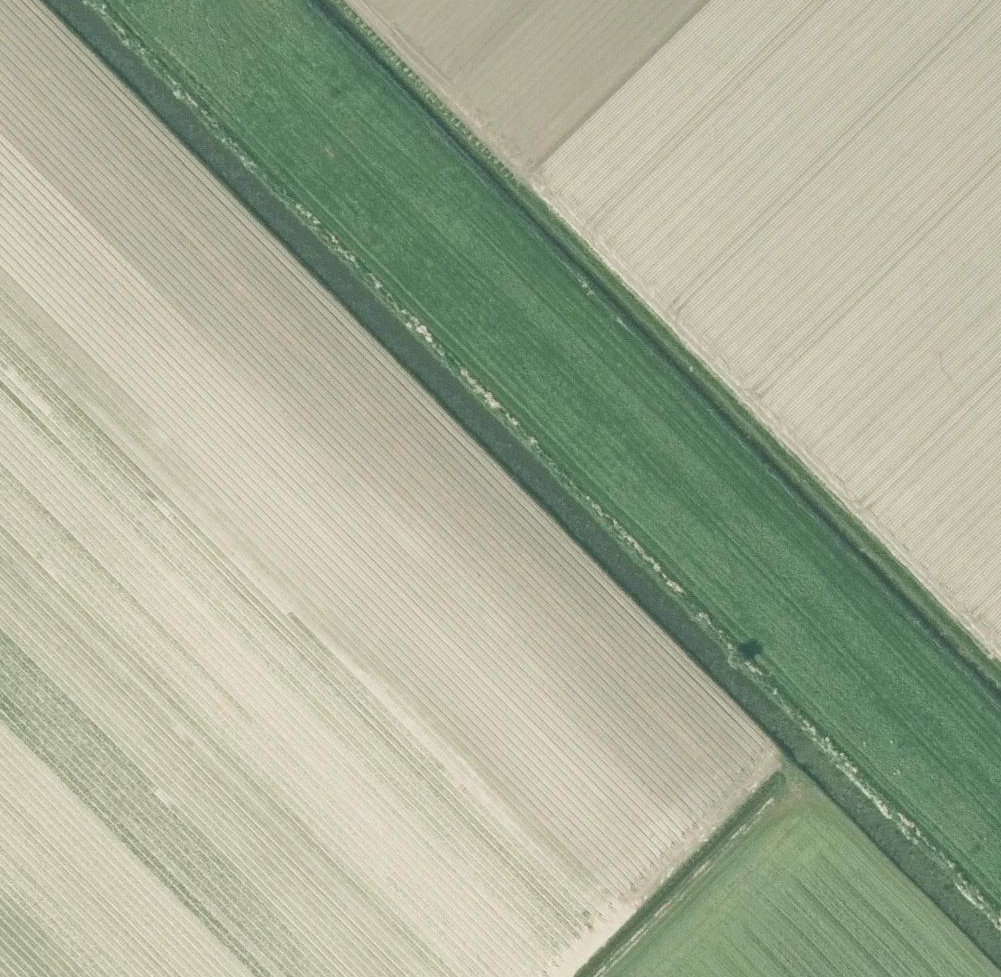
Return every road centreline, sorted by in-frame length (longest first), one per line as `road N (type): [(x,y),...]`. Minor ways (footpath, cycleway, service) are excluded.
road 1 (track): [(611,976),(796,787)]

